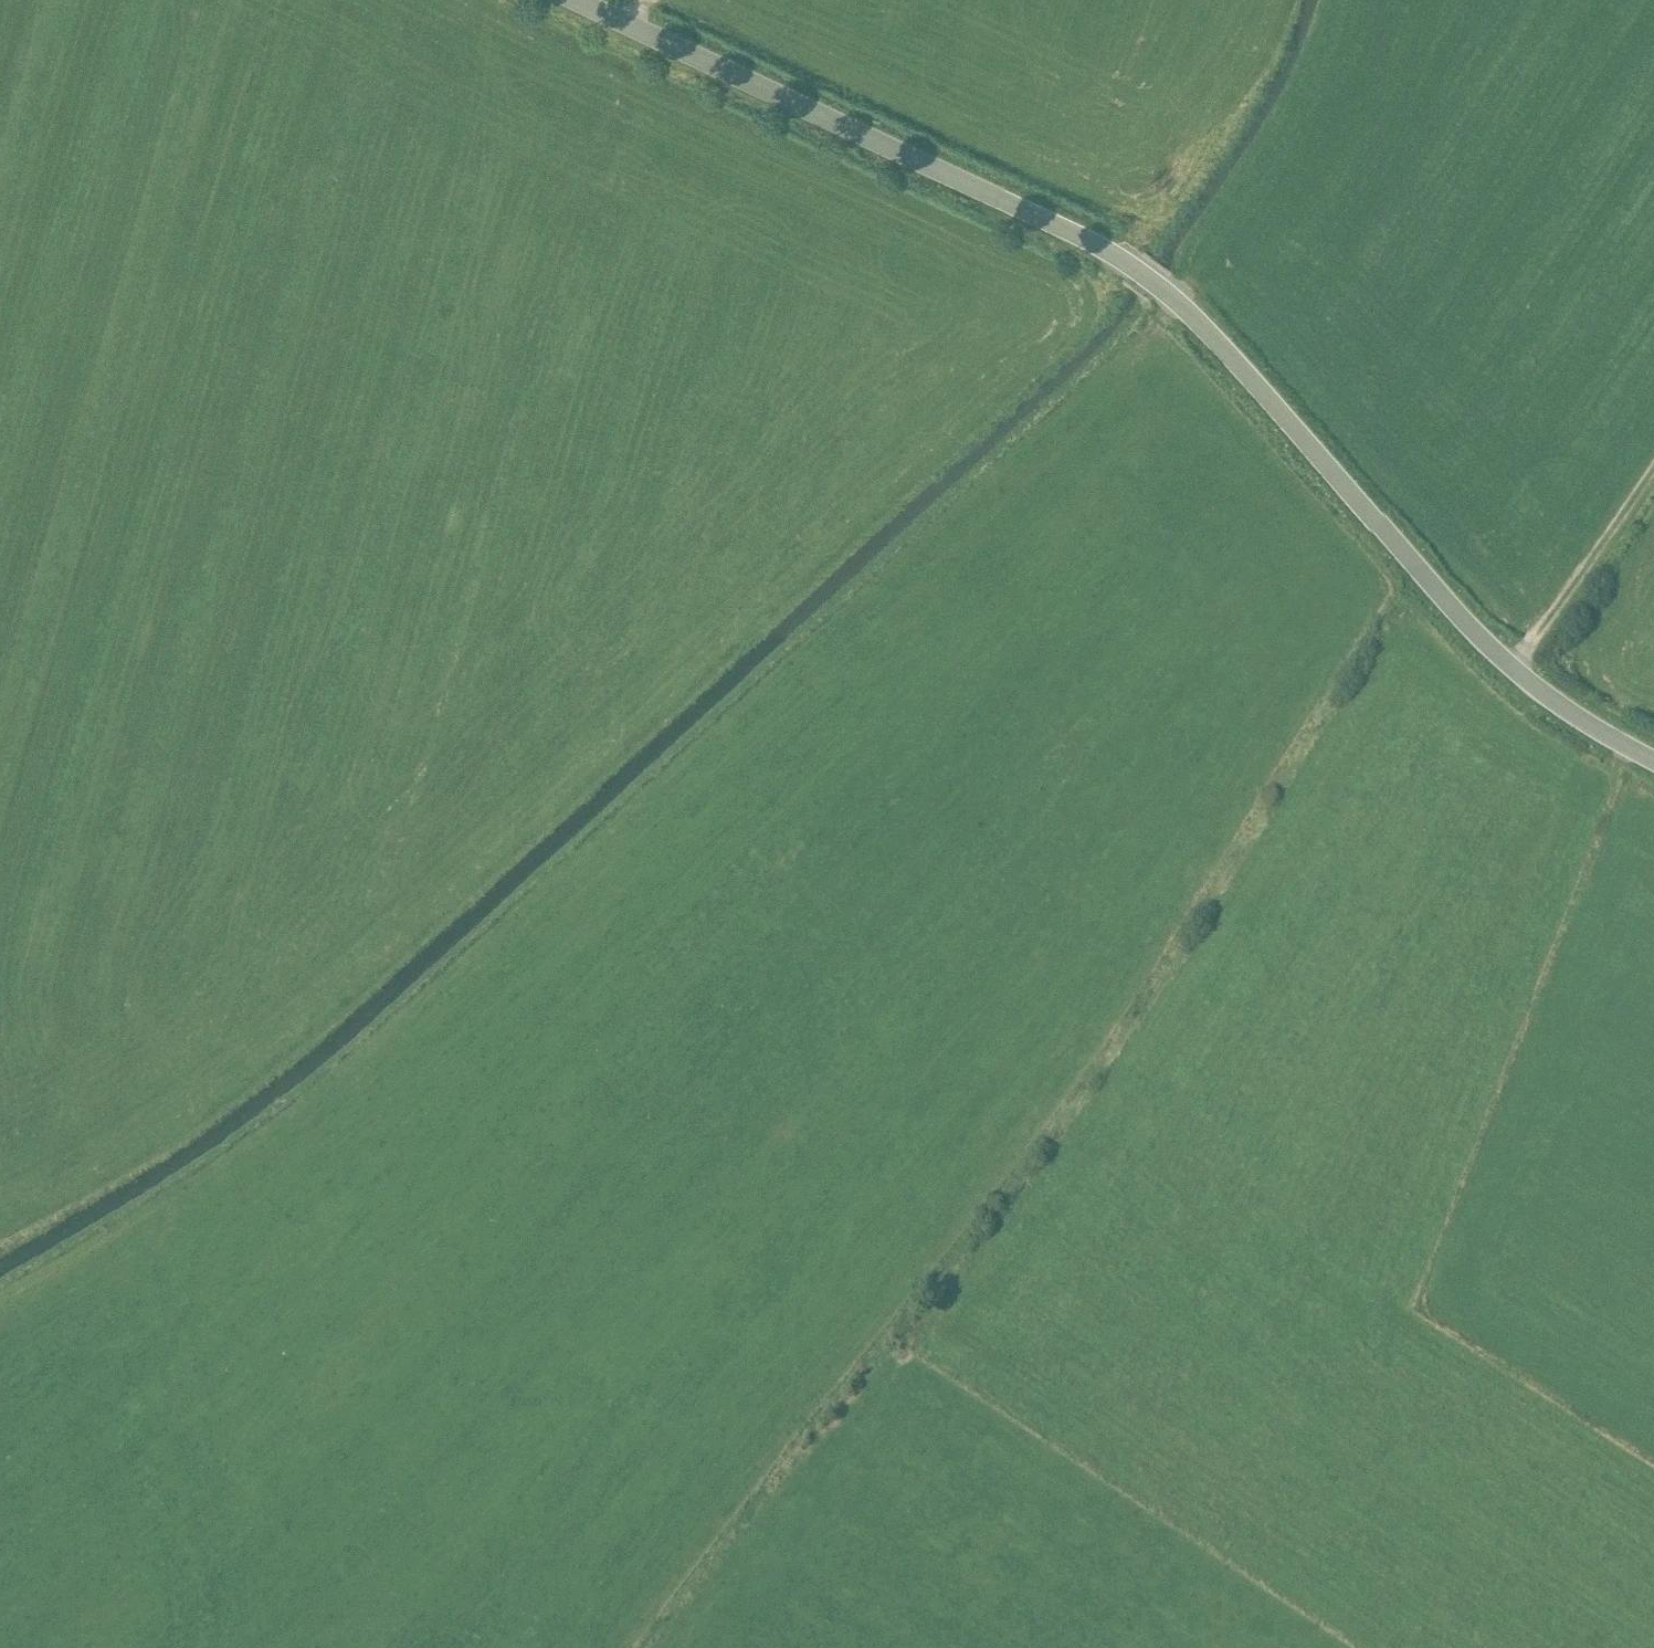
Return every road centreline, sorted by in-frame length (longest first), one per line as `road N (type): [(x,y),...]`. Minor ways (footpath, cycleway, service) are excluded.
road 1 (tertiary): [(576,0),(1125,258),(1168,288),(1495,654),(1549,701),(1653,757)]

